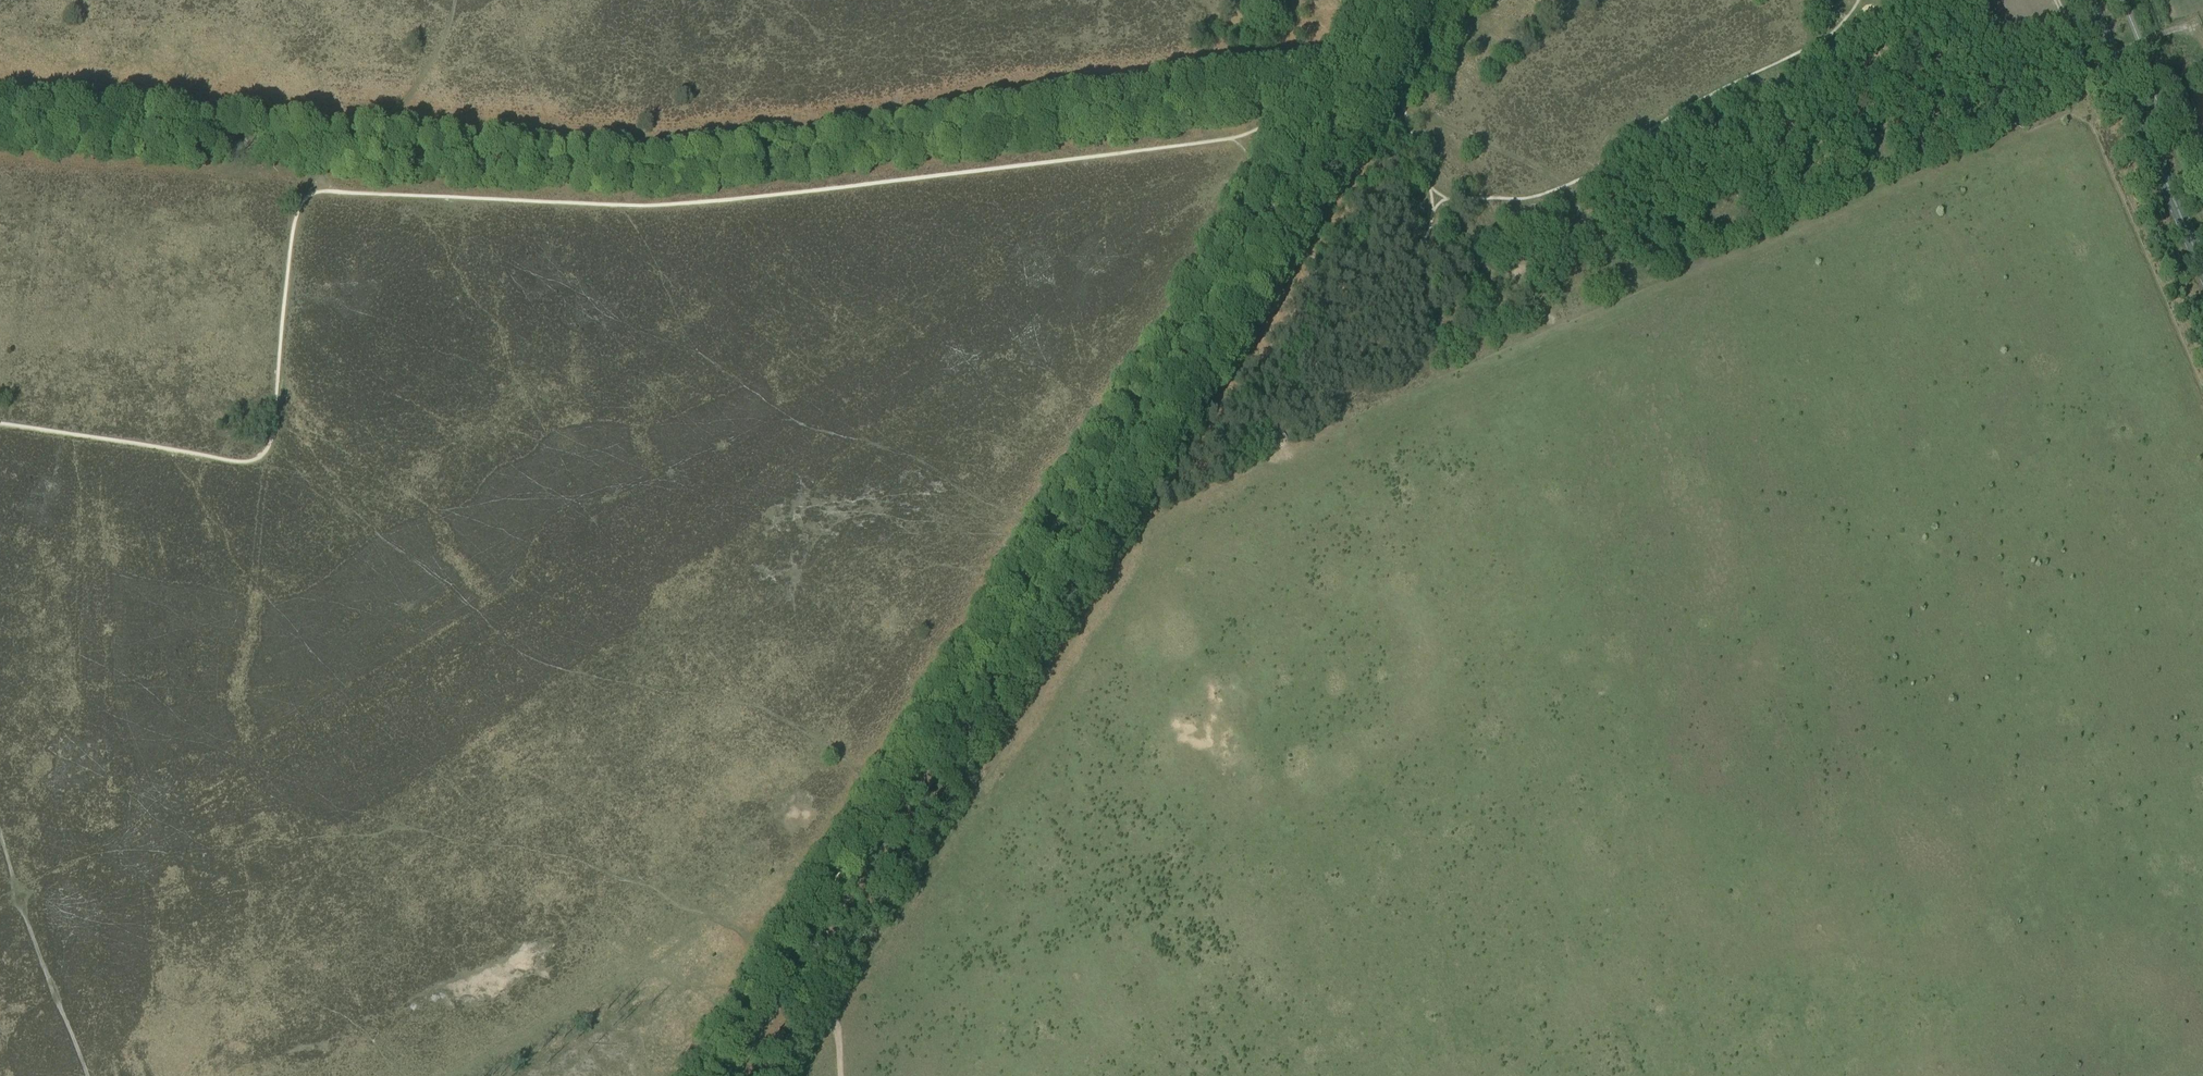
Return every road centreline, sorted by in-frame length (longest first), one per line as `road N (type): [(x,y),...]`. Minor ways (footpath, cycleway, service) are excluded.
road 1 (track): [(327,149),(678,171),(1350,82)]
road 2 (track): [(794,978),(1151,408)]
road 3 (track): [(1151,408),(1350,82)]
road 4 (track): [(6,126),(327,149)]
road 5 (primary): [(2202,268),(2089,0)]
road 6 (track): [(455,0),(450,28),(402,101),(327,149)]

